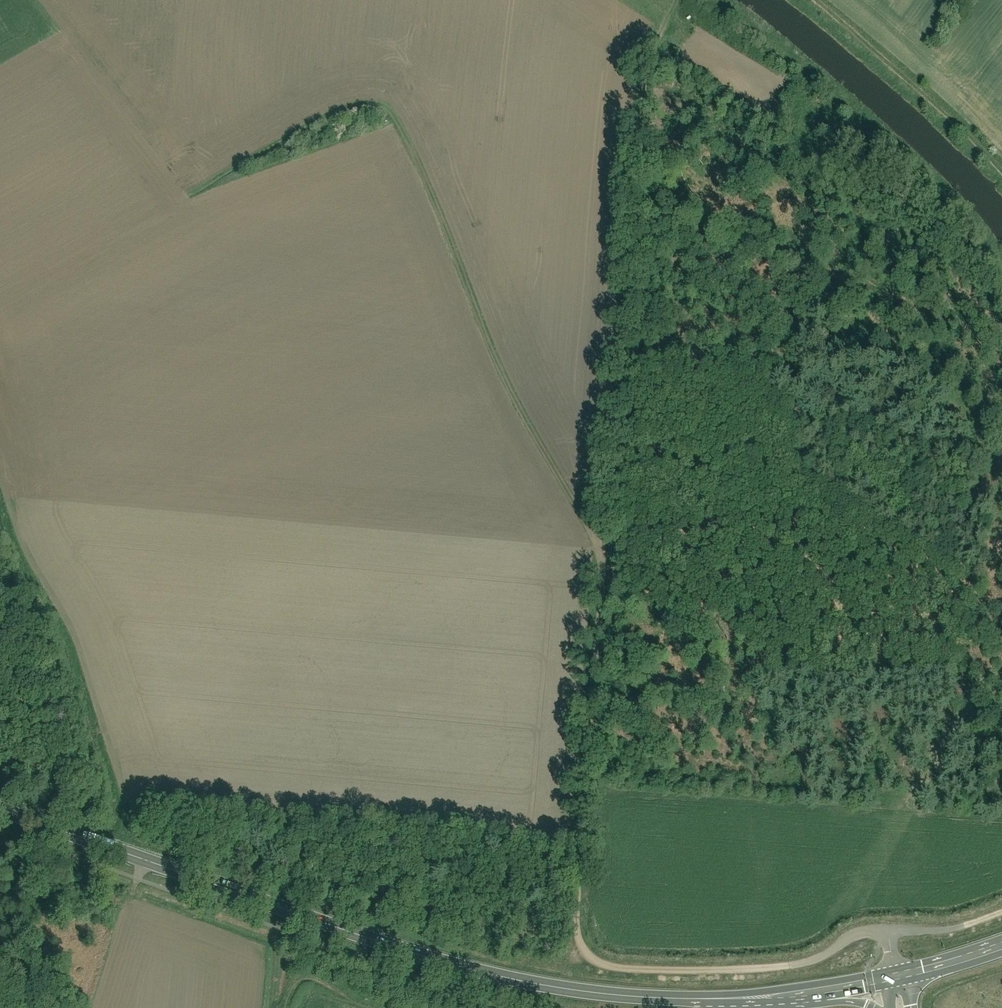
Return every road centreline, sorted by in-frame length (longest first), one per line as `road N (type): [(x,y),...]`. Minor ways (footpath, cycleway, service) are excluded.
road 1 (primary): [(0,812),(461,967),(589,992),(776,996)]
road 2 (track): [(575,871),(578,941),(591,961),(617,968),(788,968),(860,932),(957,929),(1001,913)]
road 3 (primary): [(776,996),(895,979)]

